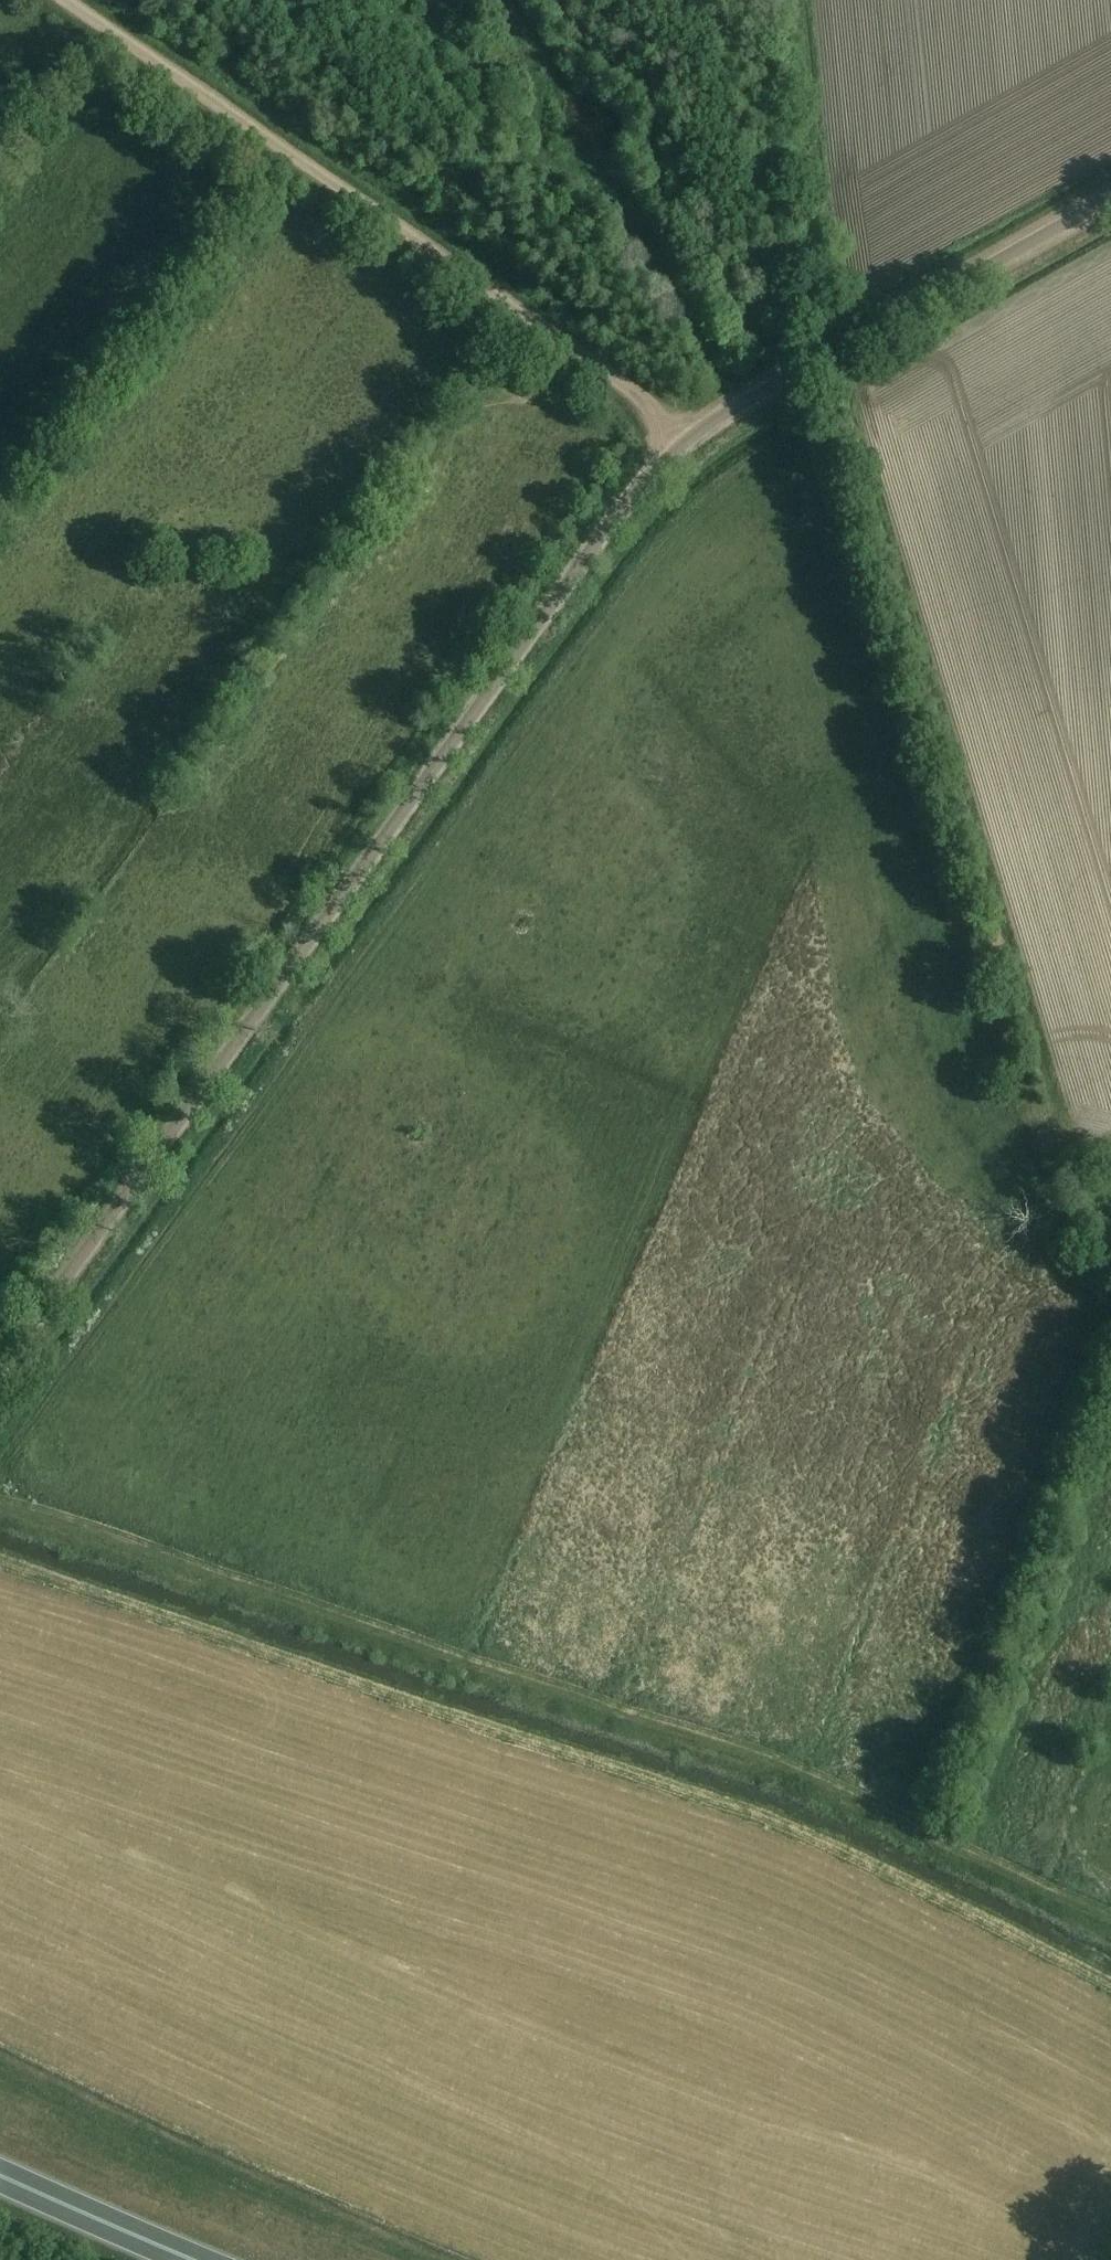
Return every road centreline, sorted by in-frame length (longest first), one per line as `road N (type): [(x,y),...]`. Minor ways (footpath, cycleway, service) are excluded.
road 1 (tertiary): [(0,1373),(624,505),(677,448),(751,396),(1110,197)]
road 2 (track): [(677,448),(632,392),(65,0)]
road 3 (track): [(805,0),(839,349)]
road 4 (trunk): [(181,2259),(0,2173)]

